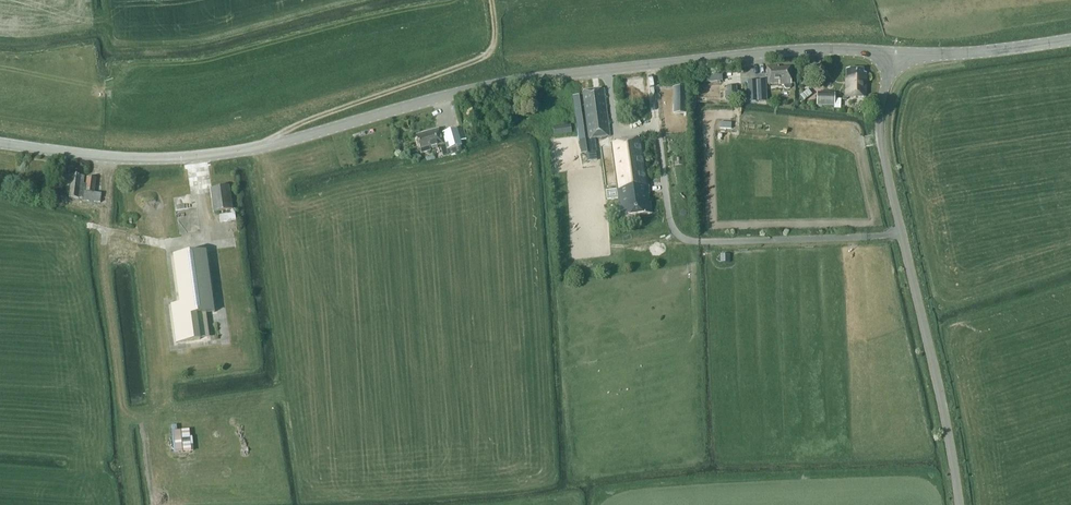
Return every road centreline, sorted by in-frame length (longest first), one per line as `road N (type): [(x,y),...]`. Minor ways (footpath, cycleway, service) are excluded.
road 1 (tertiary): [(895,52),(789,51),(525,79),(208,155),(113,157),(0,143)]
road 2 (unclassified): [(959,504),(880,139),(895,52)]
road 3 (track): [(260,147),(316,116),(484,56),(495,36),(491,0)]
road 4 (tertiary): [(1070,40),(895,52)]

